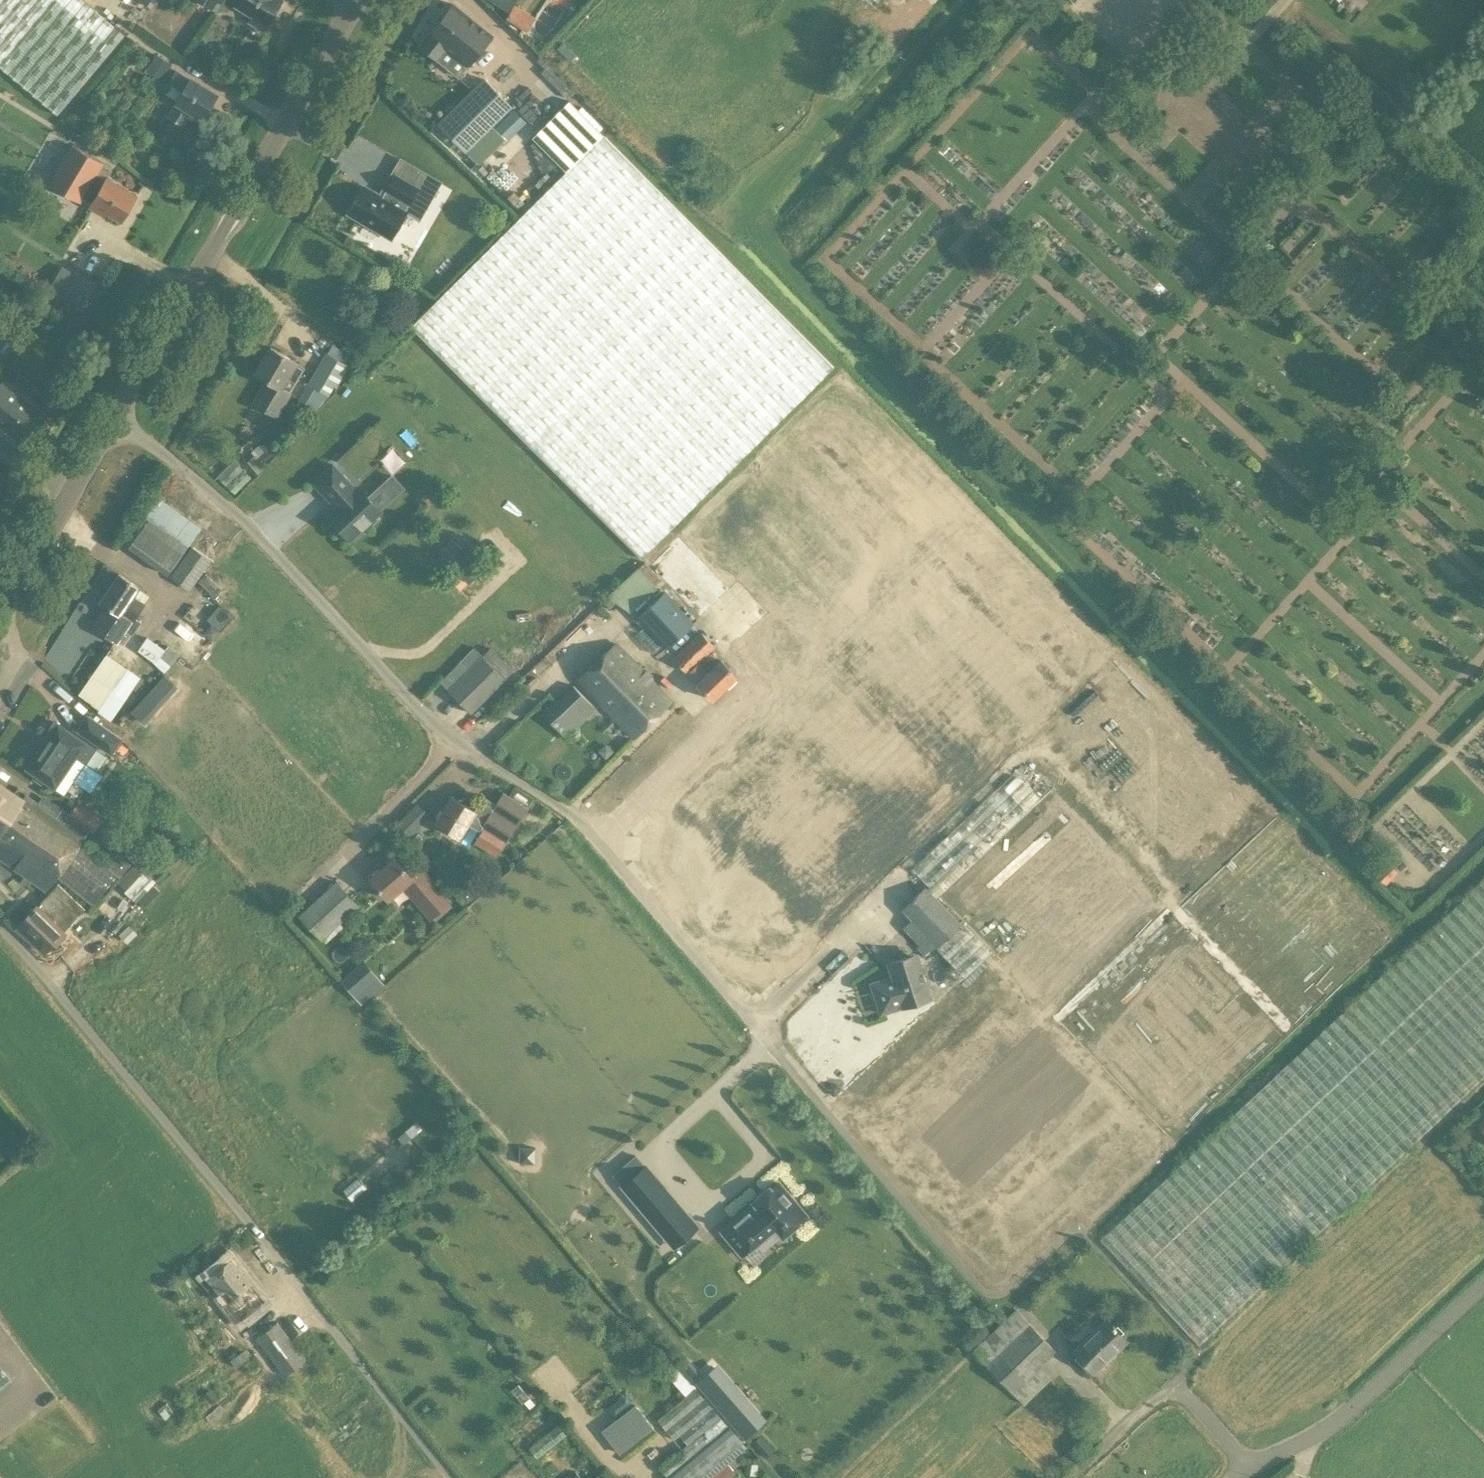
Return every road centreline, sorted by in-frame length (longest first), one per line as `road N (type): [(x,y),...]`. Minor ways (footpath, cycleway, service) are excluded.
road 1 (unclassified): [(822,1107),(562,809),(444,733),(265,540),(117,416)]
road 2 (unclassified): [(450,1477),(0,928)]
road 3 (unclassified): [(117,416),(362,2)]
road 4 (unclassified): [(1249,1467),(1310,1441),(1483,1283)]
road 5 (unclassified): [(1072,1477),(1175,1383)]
road 6 (unclassified): [(0,609),(62,506)]

